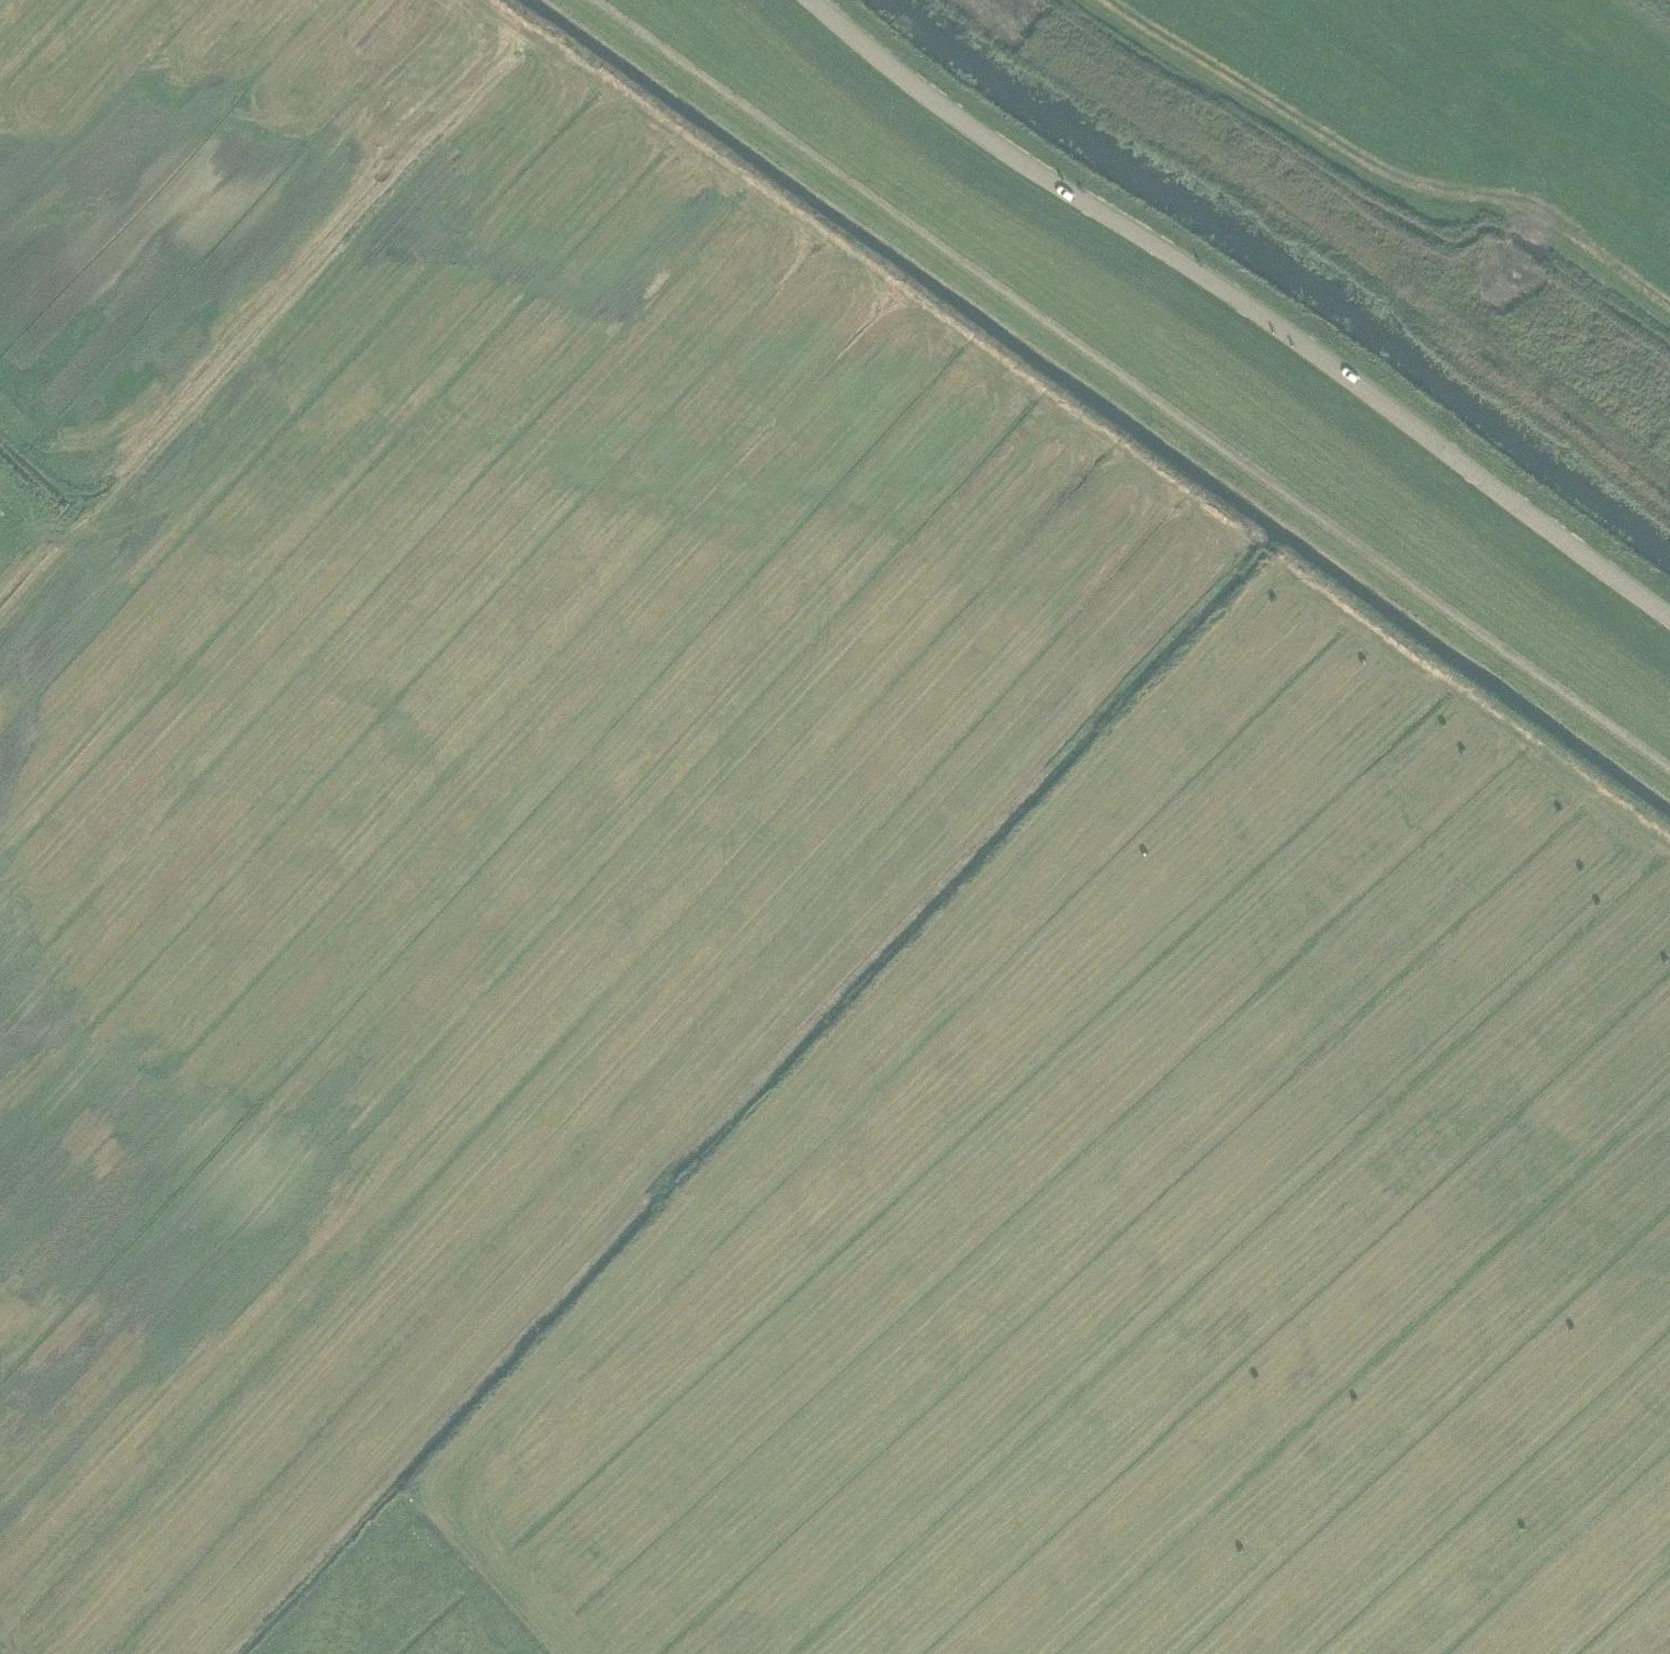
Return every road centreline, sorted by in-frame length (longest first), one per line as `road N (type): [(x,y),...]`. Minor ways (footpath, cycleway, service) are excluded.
road 1 (tertiary): [(1669,614),(1322,358),(980,139),(807,0)]

